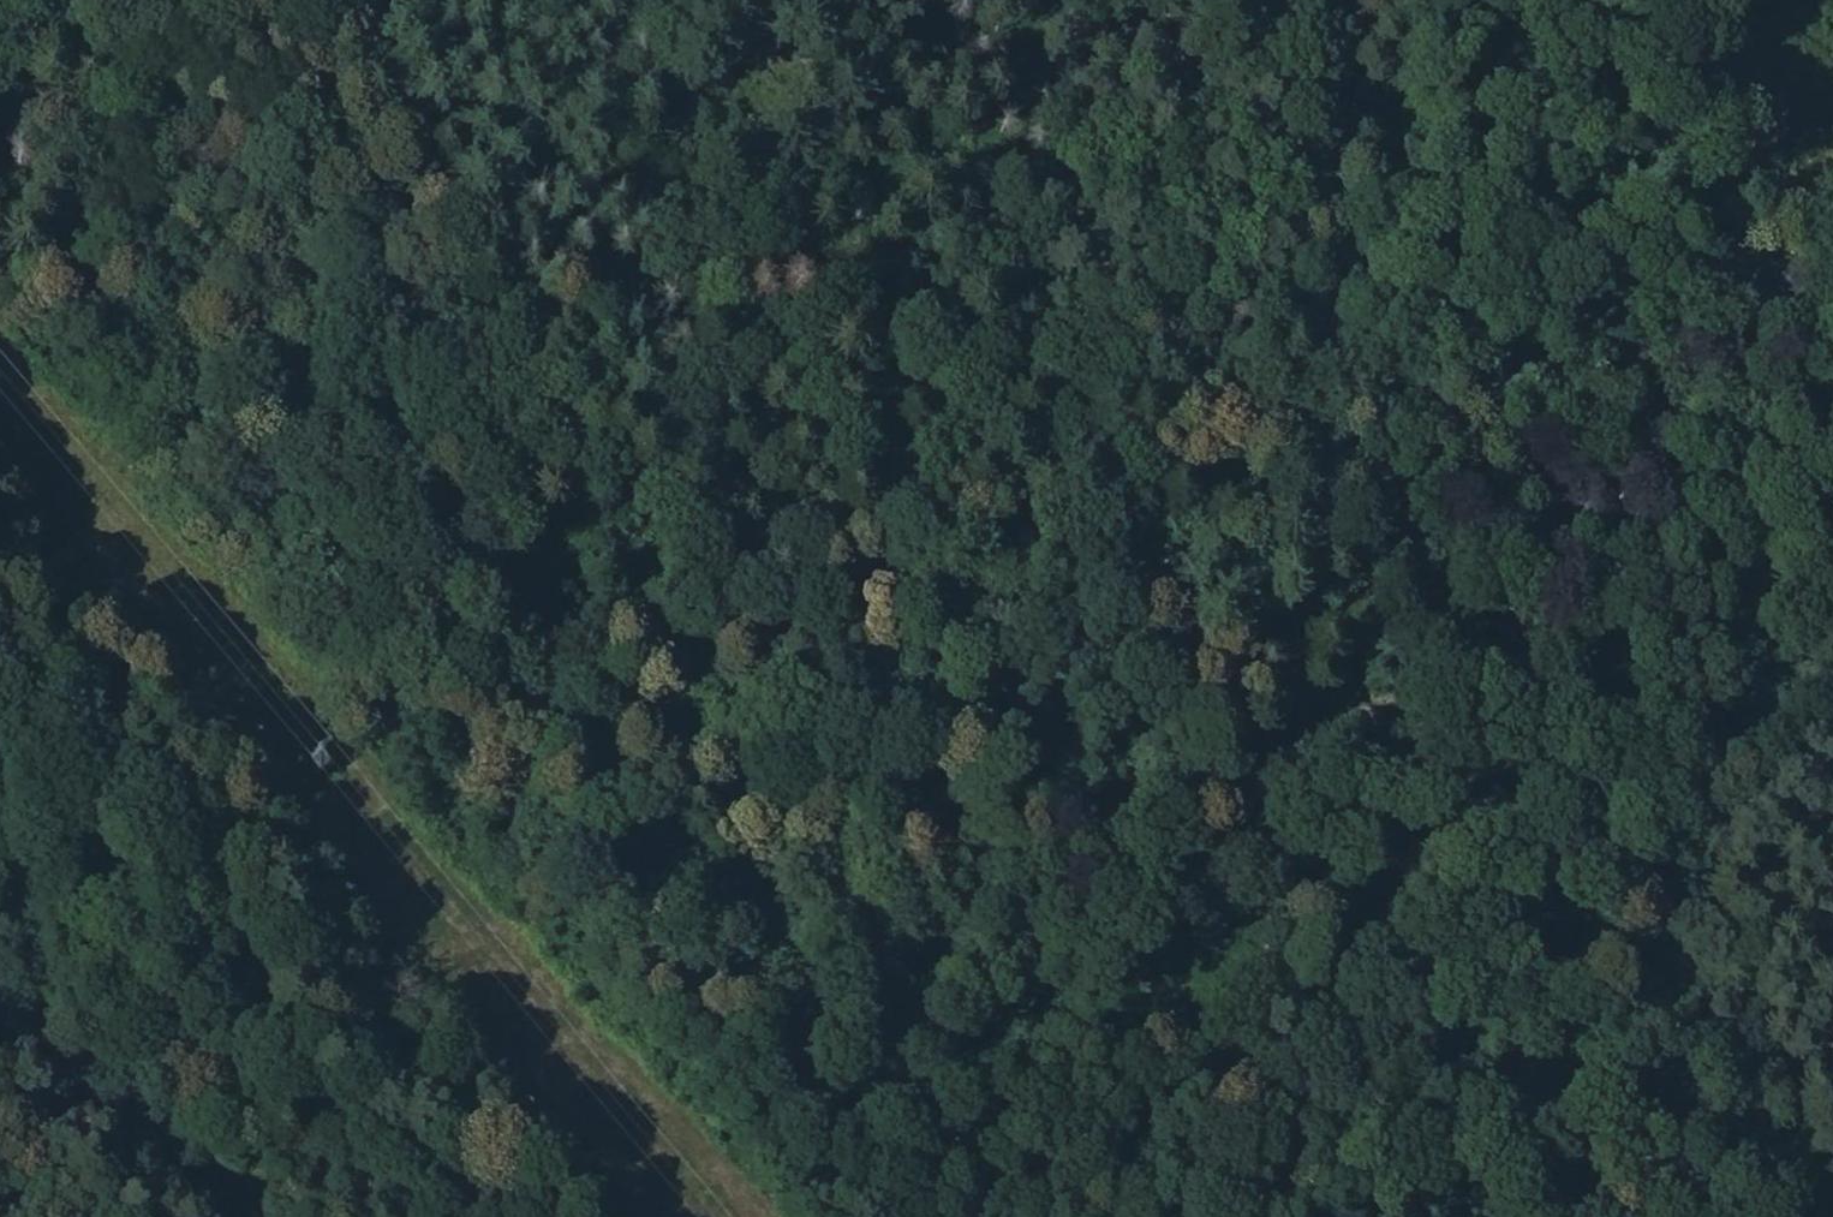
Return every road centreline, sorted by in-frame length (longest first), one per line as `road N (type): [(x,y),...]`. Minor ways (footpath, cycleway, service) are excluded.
road 1 (track): [(1351,0),(1243,1216)]

